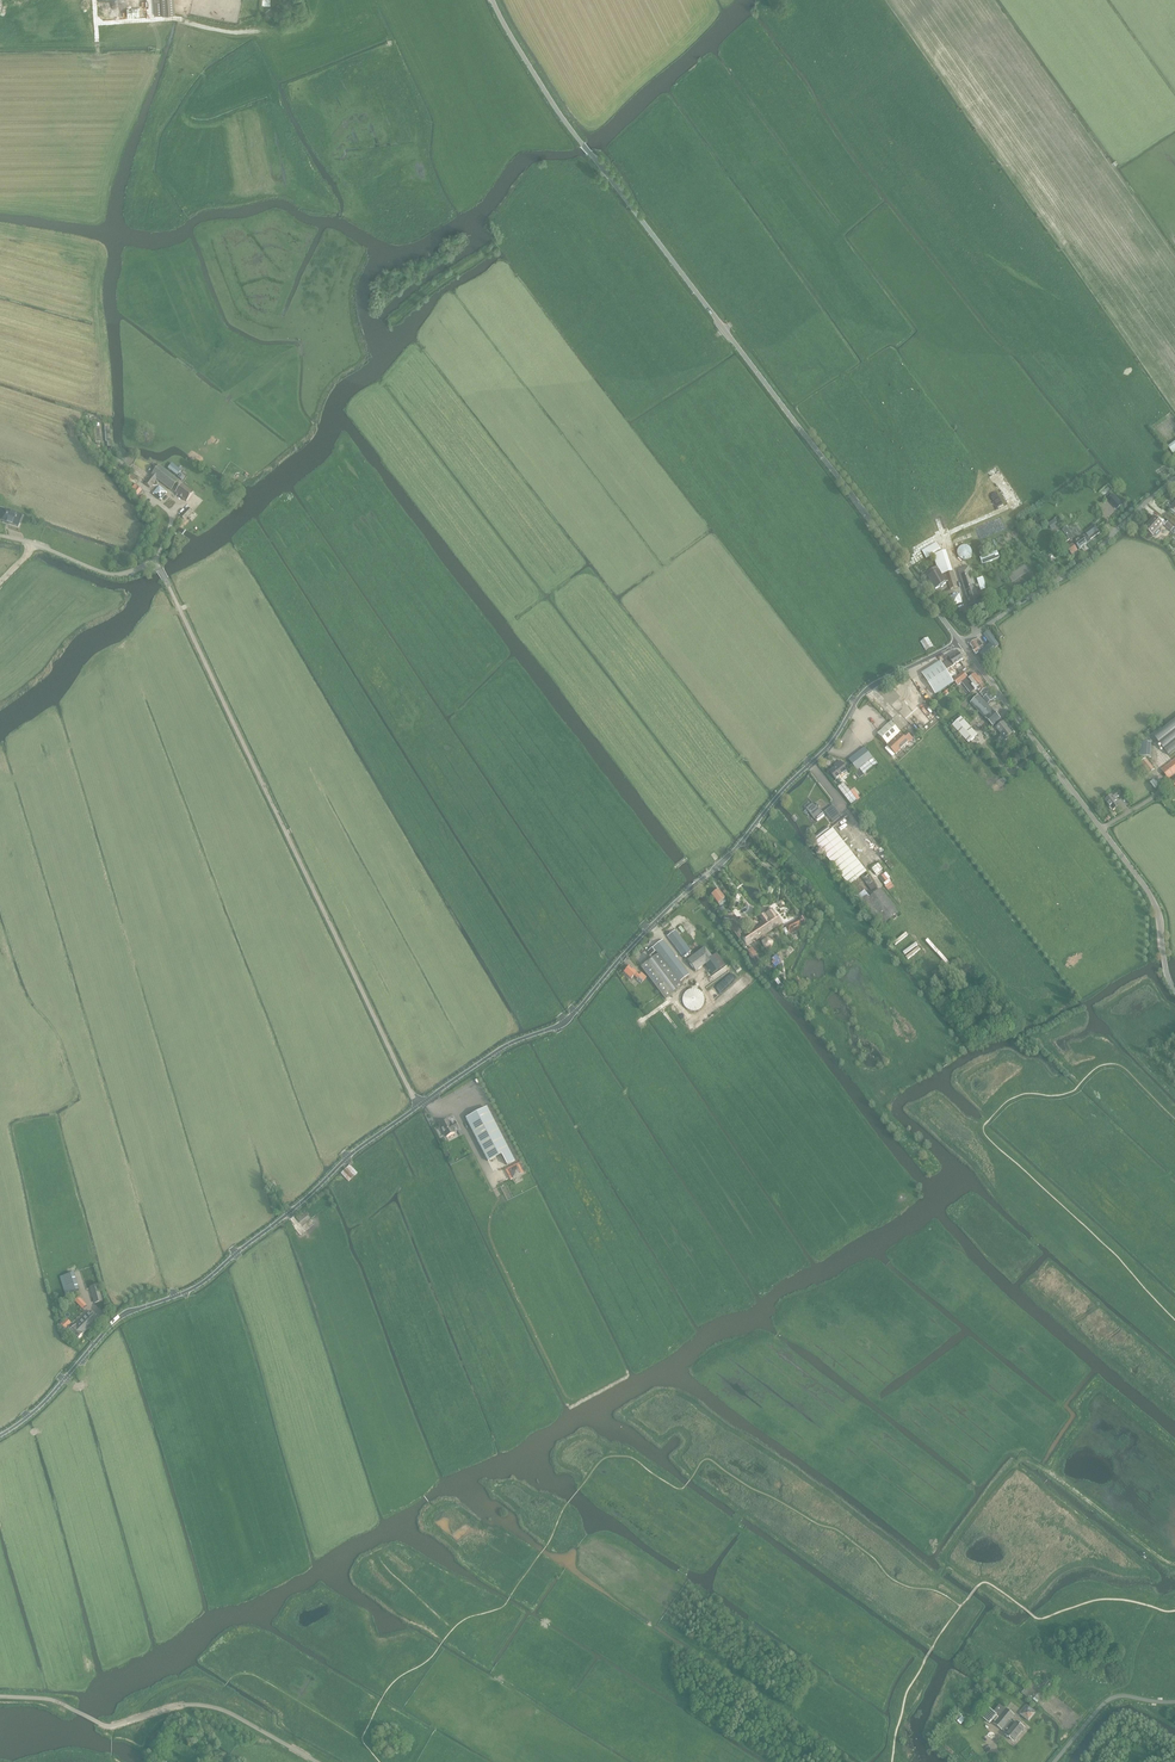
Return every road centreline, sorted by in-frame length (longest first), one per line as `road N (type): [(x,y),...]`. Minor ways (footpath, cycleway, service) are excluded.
road 1 (unclassified): [(0,1436),(45,1401),(117,1320),(203,1283),(369,1141),(500,1051),(563,1025),(830,748),(866,691),(962,642)]
road 2 (tertiary): [(962,642),(552,103),(492,0)]
road 3 (tertiary): [(1174,993),(1144,886),(962,642)]
road 4 (track): [(934,1591),(943,1553),(1024,1456),(1174,1567)]
road 5 (track): [(195,603),(147,633),(143,668),(80,740),(0,787)]
road 6 (unclassified): [(962,642),(1064,579),(1174,481)]
road 7 (track): [(538,1558),(563,1574),(570,1590),(501,1677)]
road 8 (track): [(409,1761),(435,1726),(488,1702),(501,1677)]

